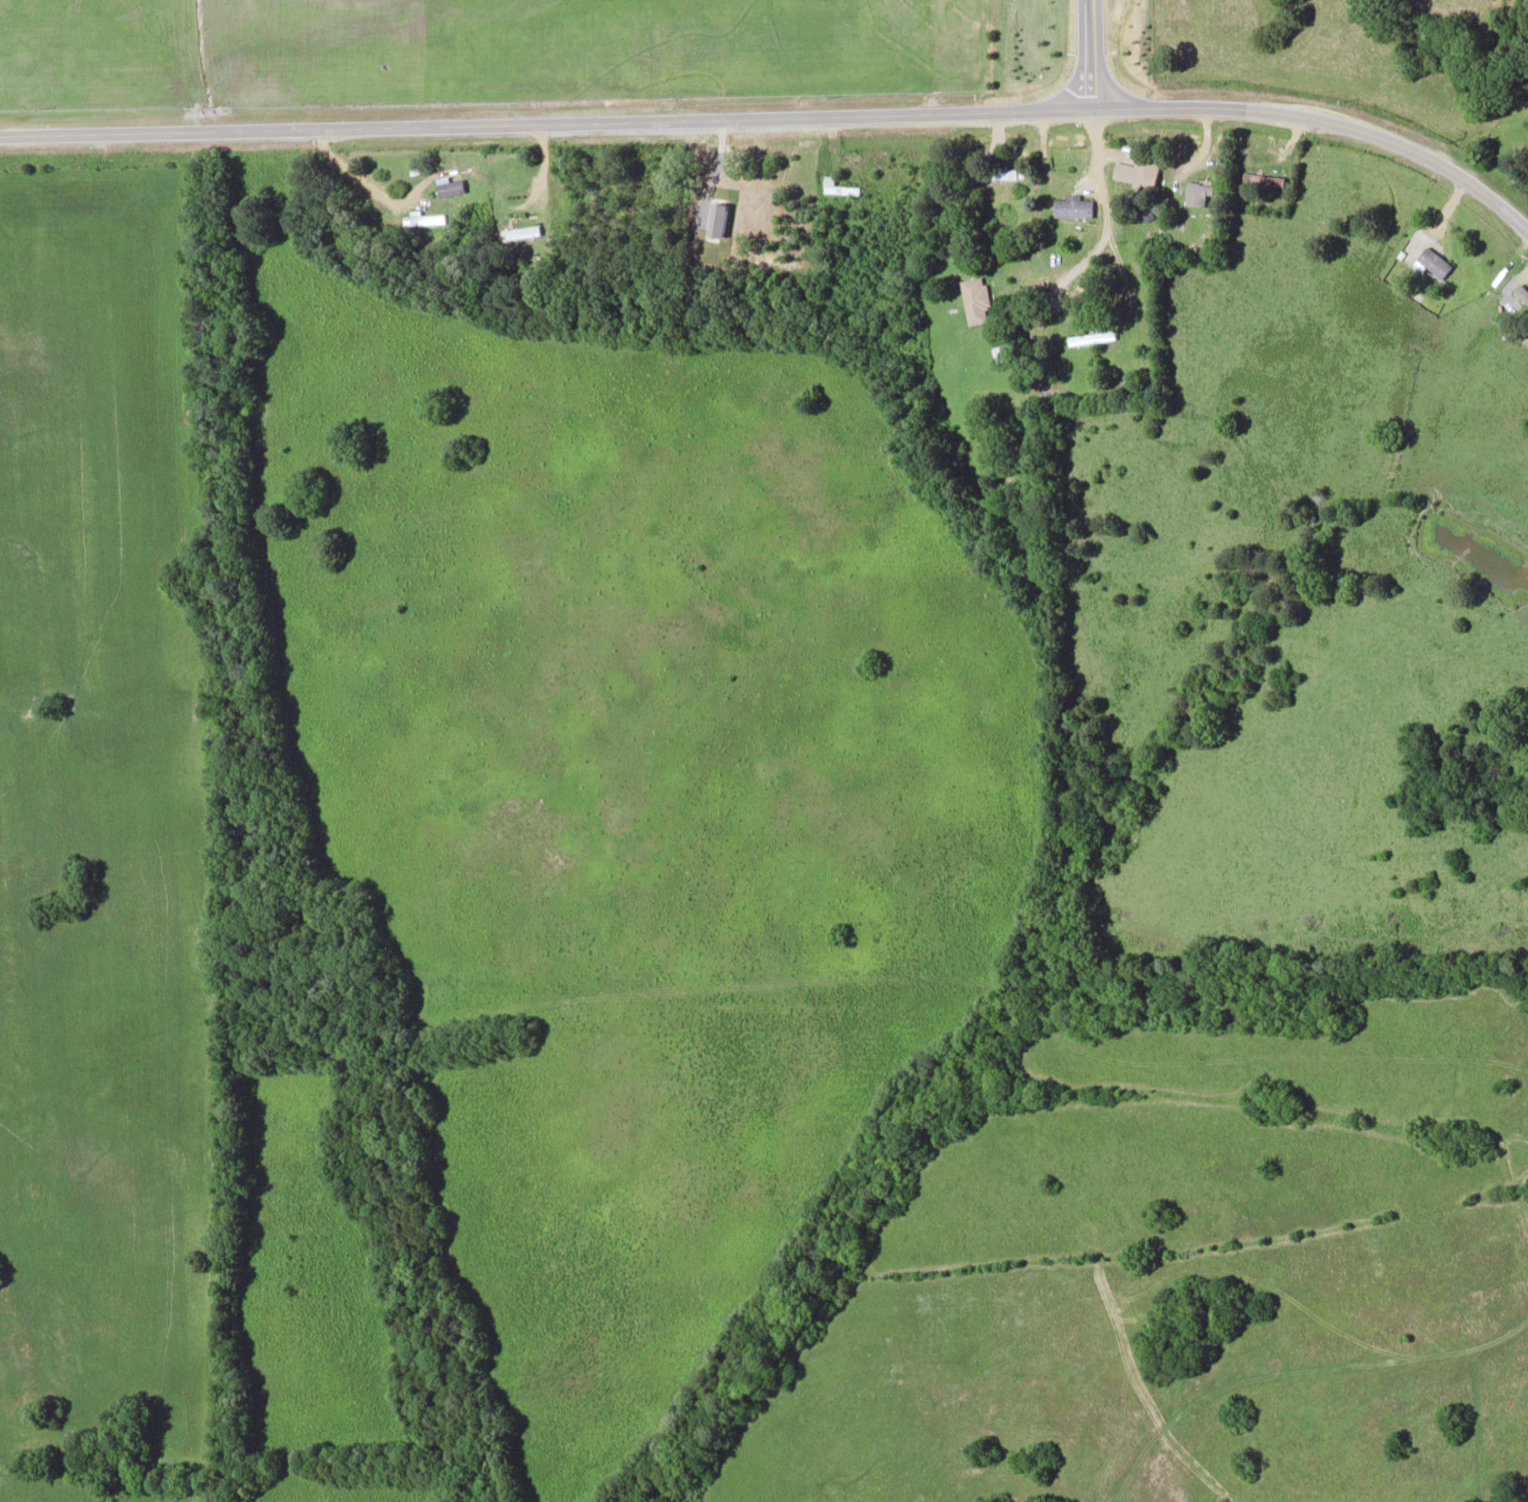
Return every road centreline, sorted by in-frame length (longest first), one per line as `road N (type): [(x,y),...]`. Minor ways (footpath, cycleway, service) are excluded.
road 1 (residential): [(1527,231),(1462,174),(1372,132),(1238,108),(0,135)]

